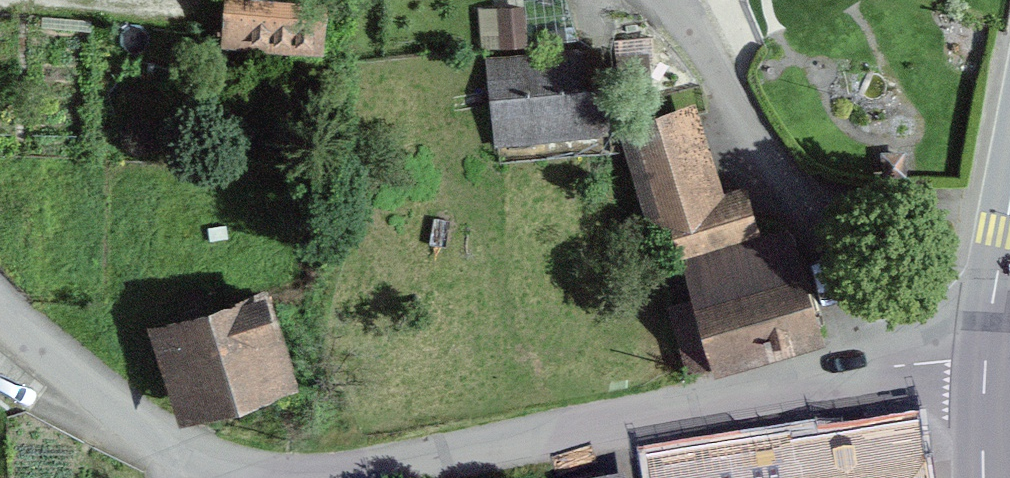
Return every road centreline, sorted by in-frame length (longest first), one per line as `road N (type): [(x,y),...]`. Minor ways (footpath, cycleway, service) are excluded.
road 1 (unclassified): [(904,366),(349,477),(302,477)]
road 2 (residential): [(655,0),(690,34),(904,366)]
road 3 (unclassified): [(227,477),(67,372),(0,302)]
road 4 (secondary): [(1009,212),(986,362)]

